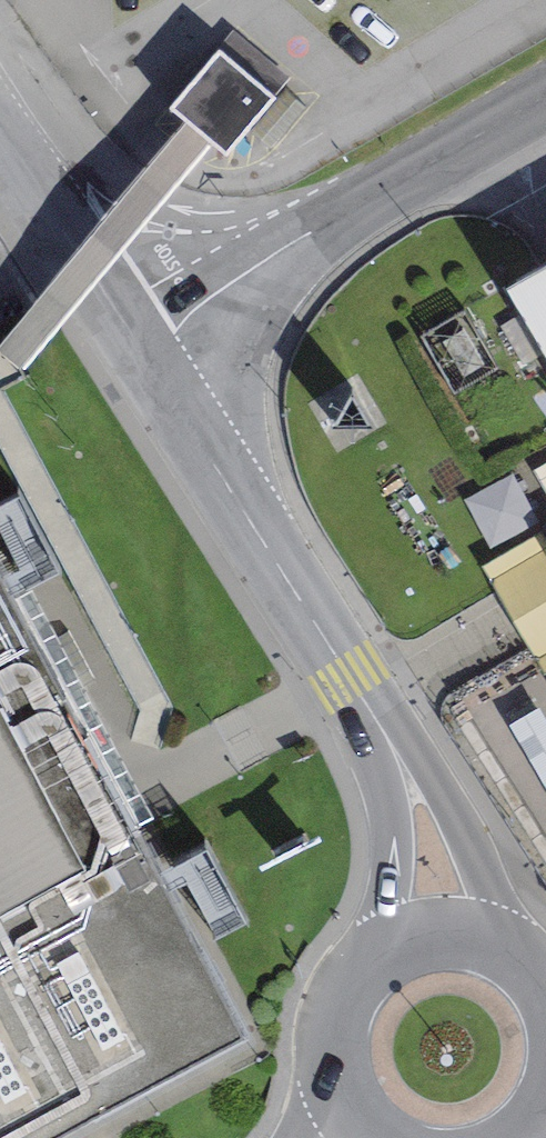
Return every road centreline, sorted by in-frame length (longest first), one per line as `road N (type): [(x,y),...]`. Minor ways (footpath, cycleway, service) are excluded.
road 1 (unclassified): [(135,337),(545,97)]
road 2 (unclassified): [(377,718),(135,337)]
road 3 (unclassified): [(514,944),(421,757),(377,718)]
road 4 (unclassified): [(135,337),(0,129)]
road 5 (unclassified): [(377,718),(376,770),(390,835),(376,950)]
road 6 (unclassified): [(514,944),(444,926),(376,950)]
road 7 (unclassified): [(376,950),(334,1006),(329,1076)]

